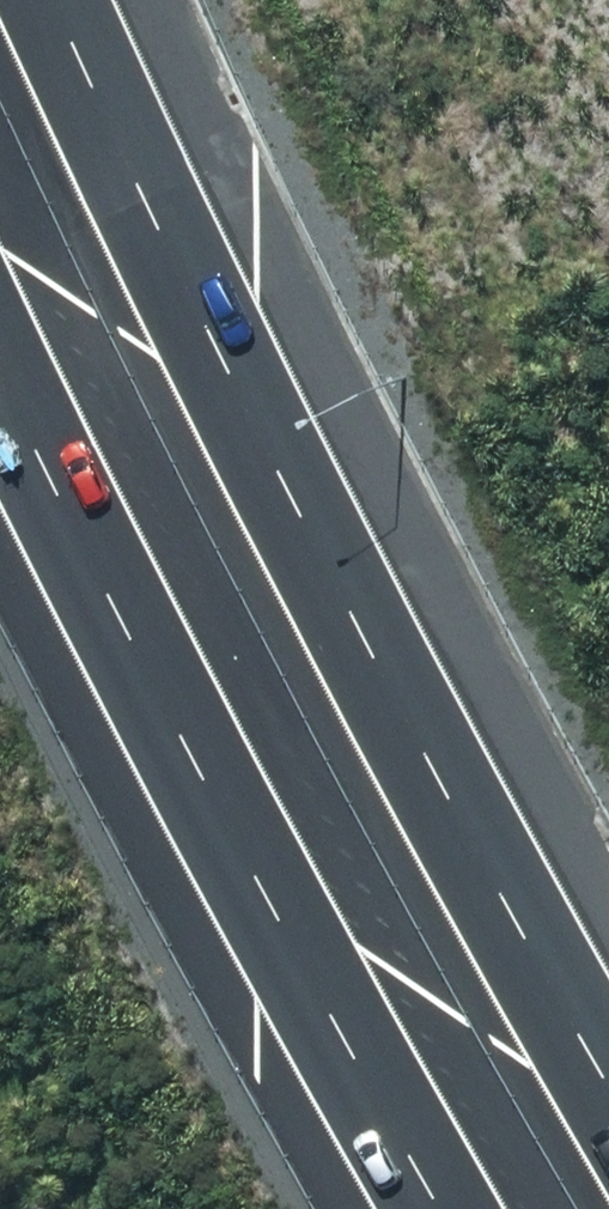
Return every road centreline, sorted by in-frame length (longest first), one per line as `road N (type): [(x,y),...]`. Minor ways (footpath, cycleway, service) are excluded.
road 1 (motorway): [(55,0),(300,520),(608,1088)]
road 2 (motorway): [(445,1208),(118,614),(0,367)]

